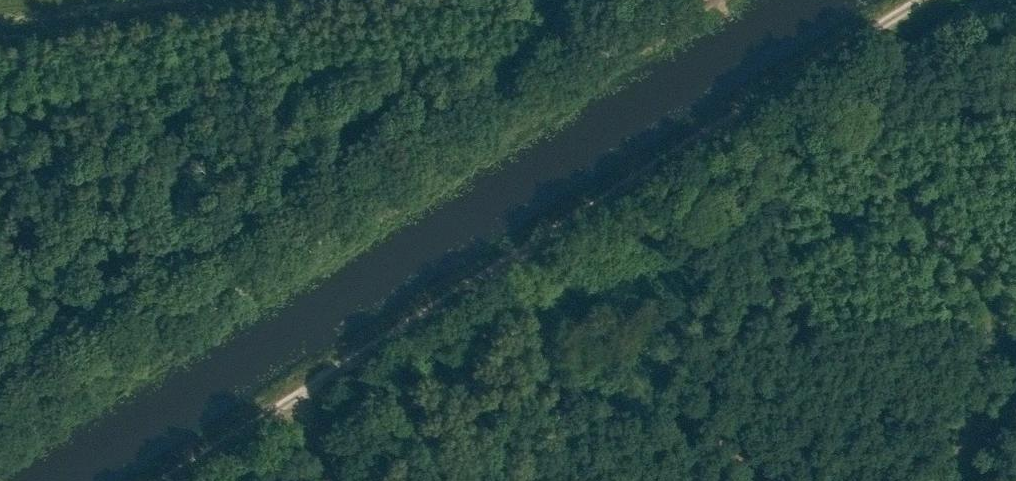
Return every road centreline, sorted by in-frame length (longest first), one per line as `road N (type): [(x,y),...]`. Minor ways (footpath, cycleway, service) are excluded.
road 1 (track): [(177,480),(925,0)]
road 2 (track): [(0,442),(697,0)]

